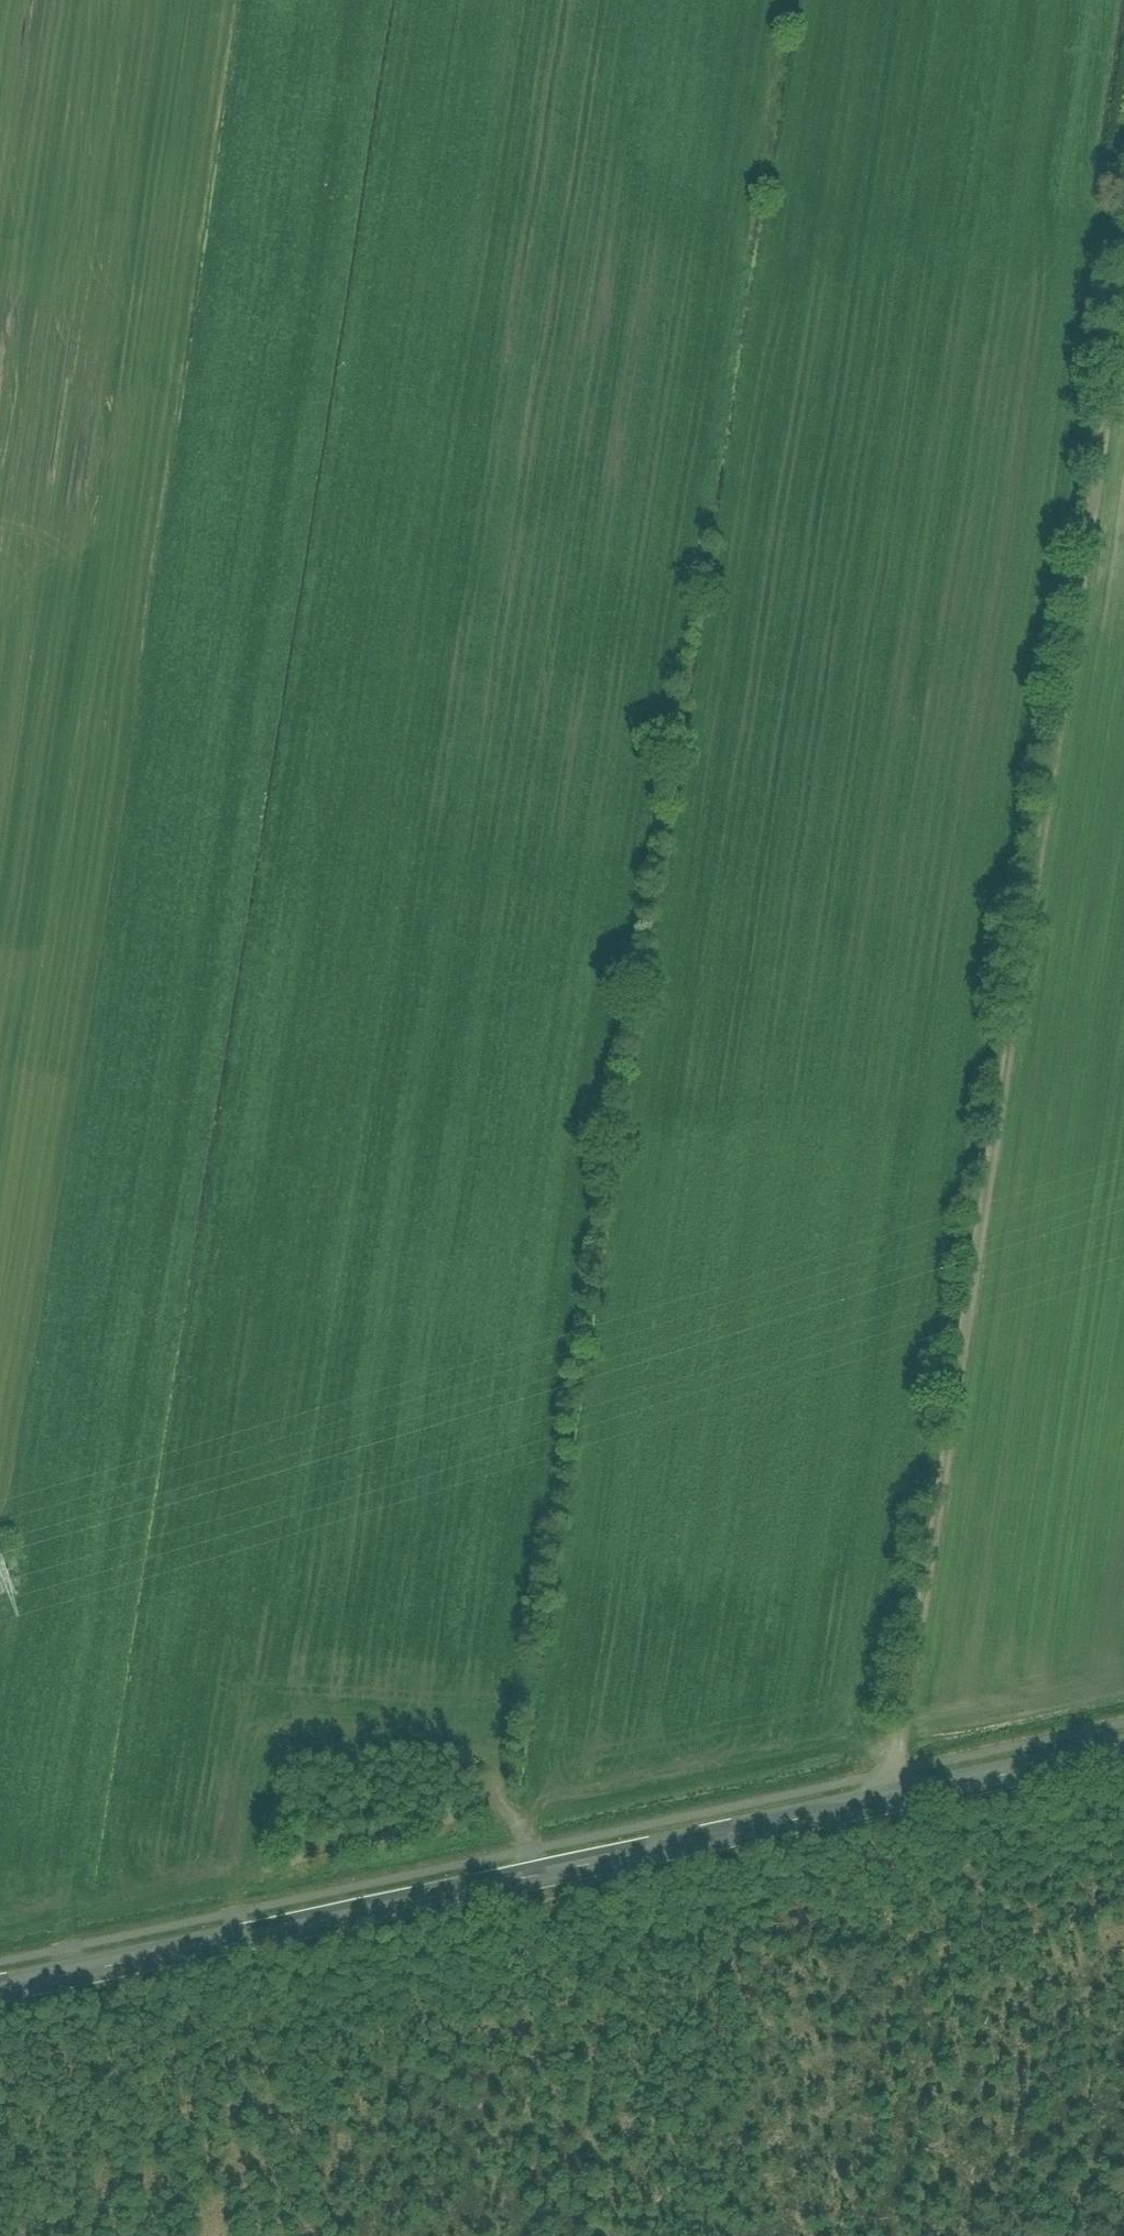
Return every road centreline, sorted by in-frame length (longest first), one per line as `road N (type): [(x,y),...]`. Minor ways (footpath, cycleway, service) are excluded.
road 1 (track): [(886,1804),(882,1780),(893,1749),(1123,283)]
road 2 (secondary): [(0,1991),(1123,1752)]

